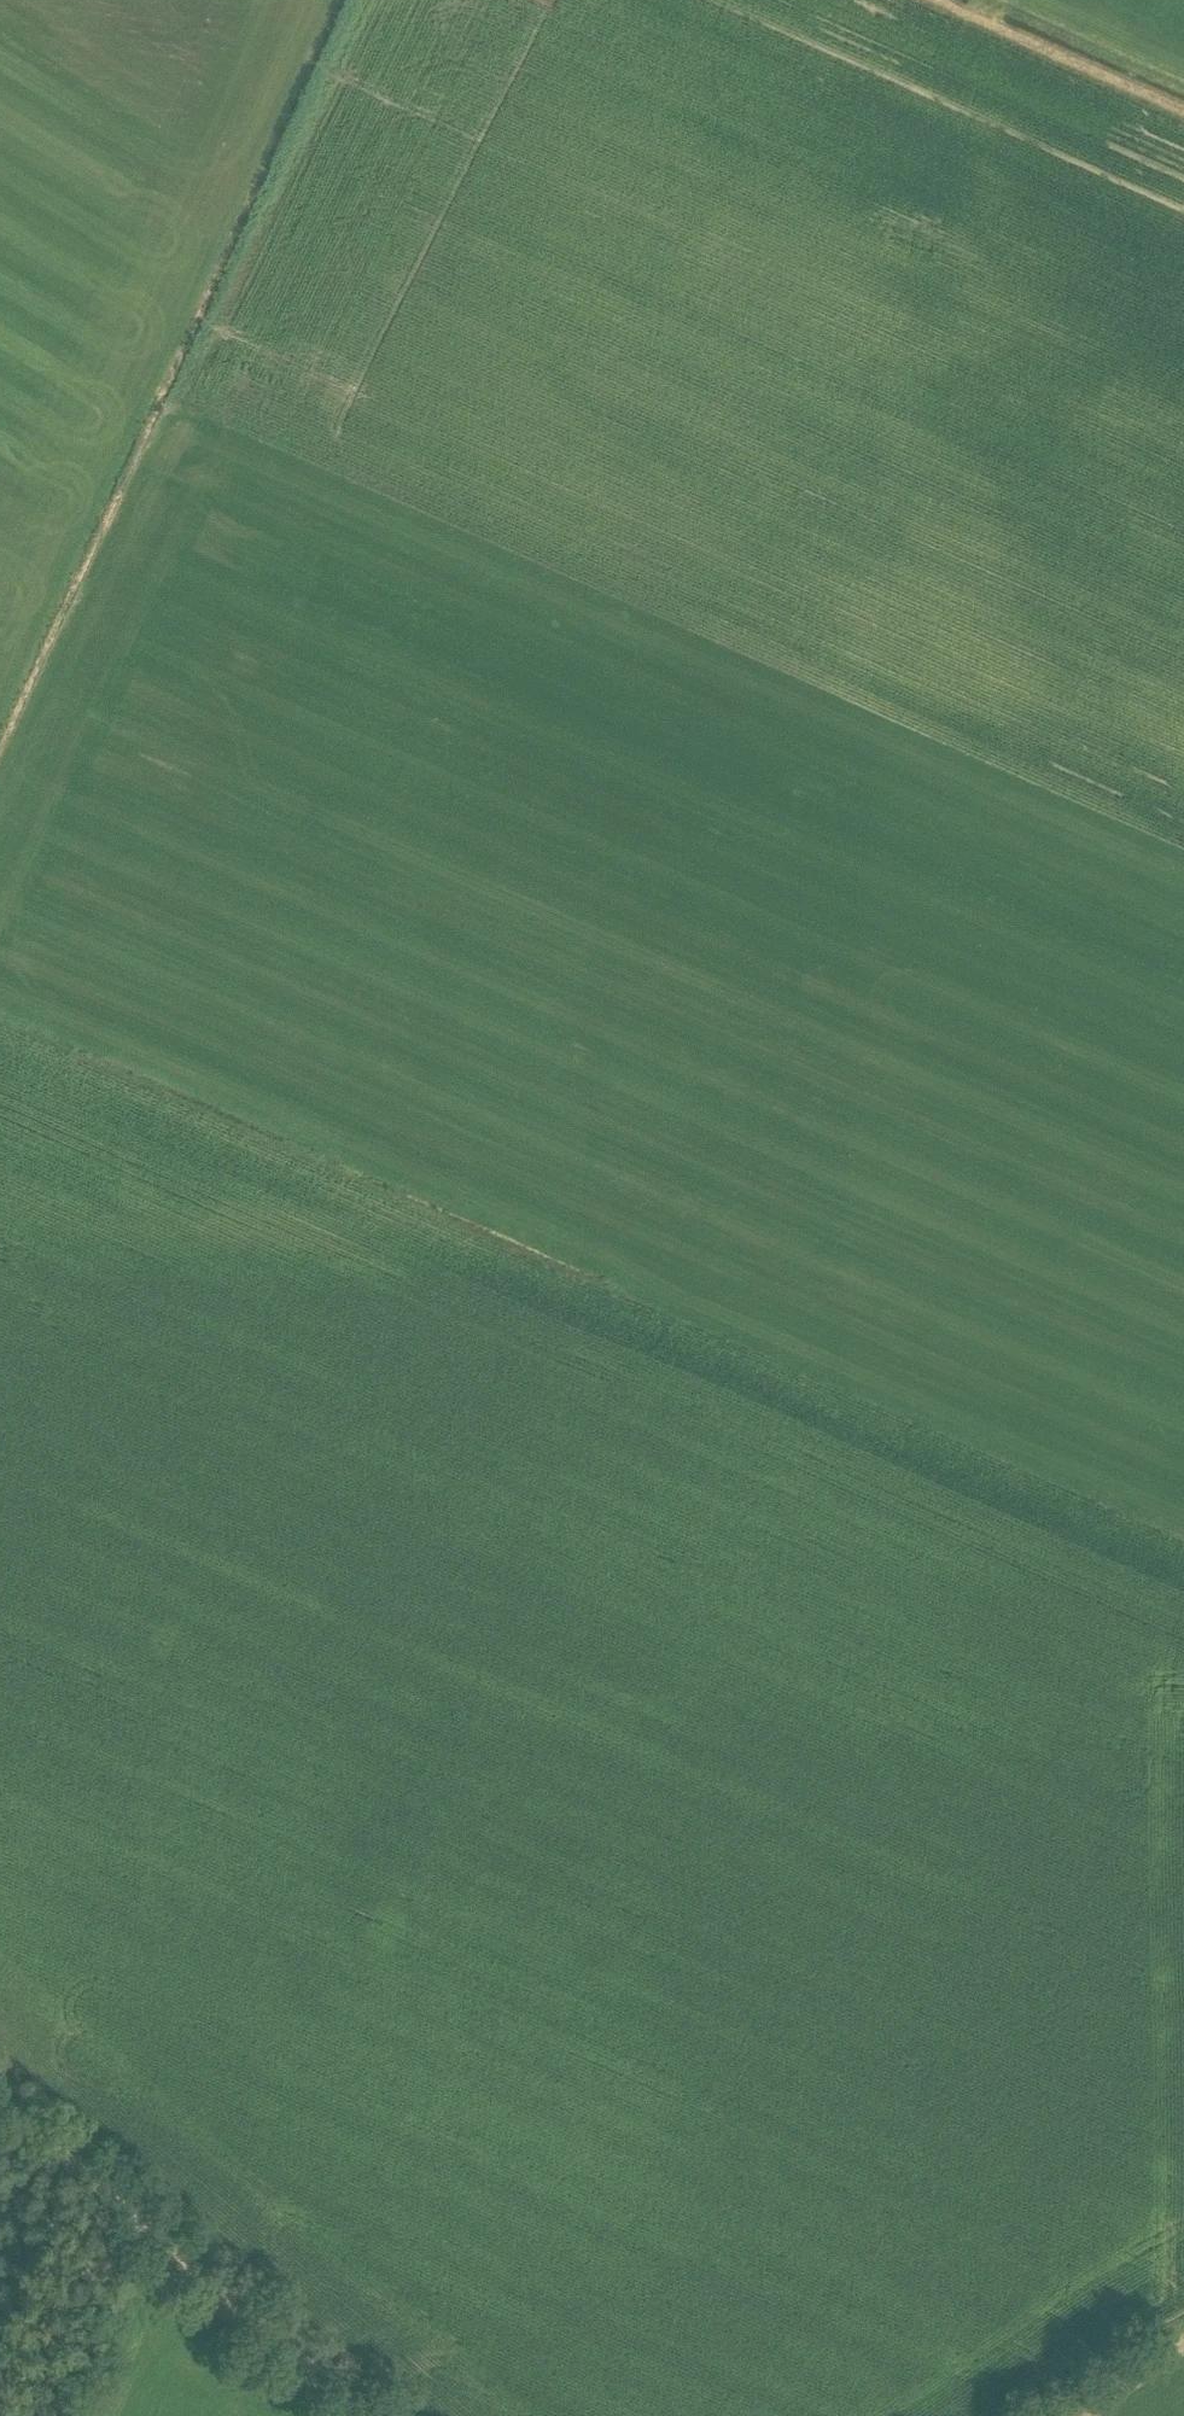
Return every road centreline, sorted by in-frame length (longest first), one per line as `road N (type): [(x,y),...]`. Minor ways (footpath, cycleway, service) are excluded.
road 1 (track): [(372,2415),(0,2096)]
road 2 (track): [(1081,2415),(1183,2344)]

